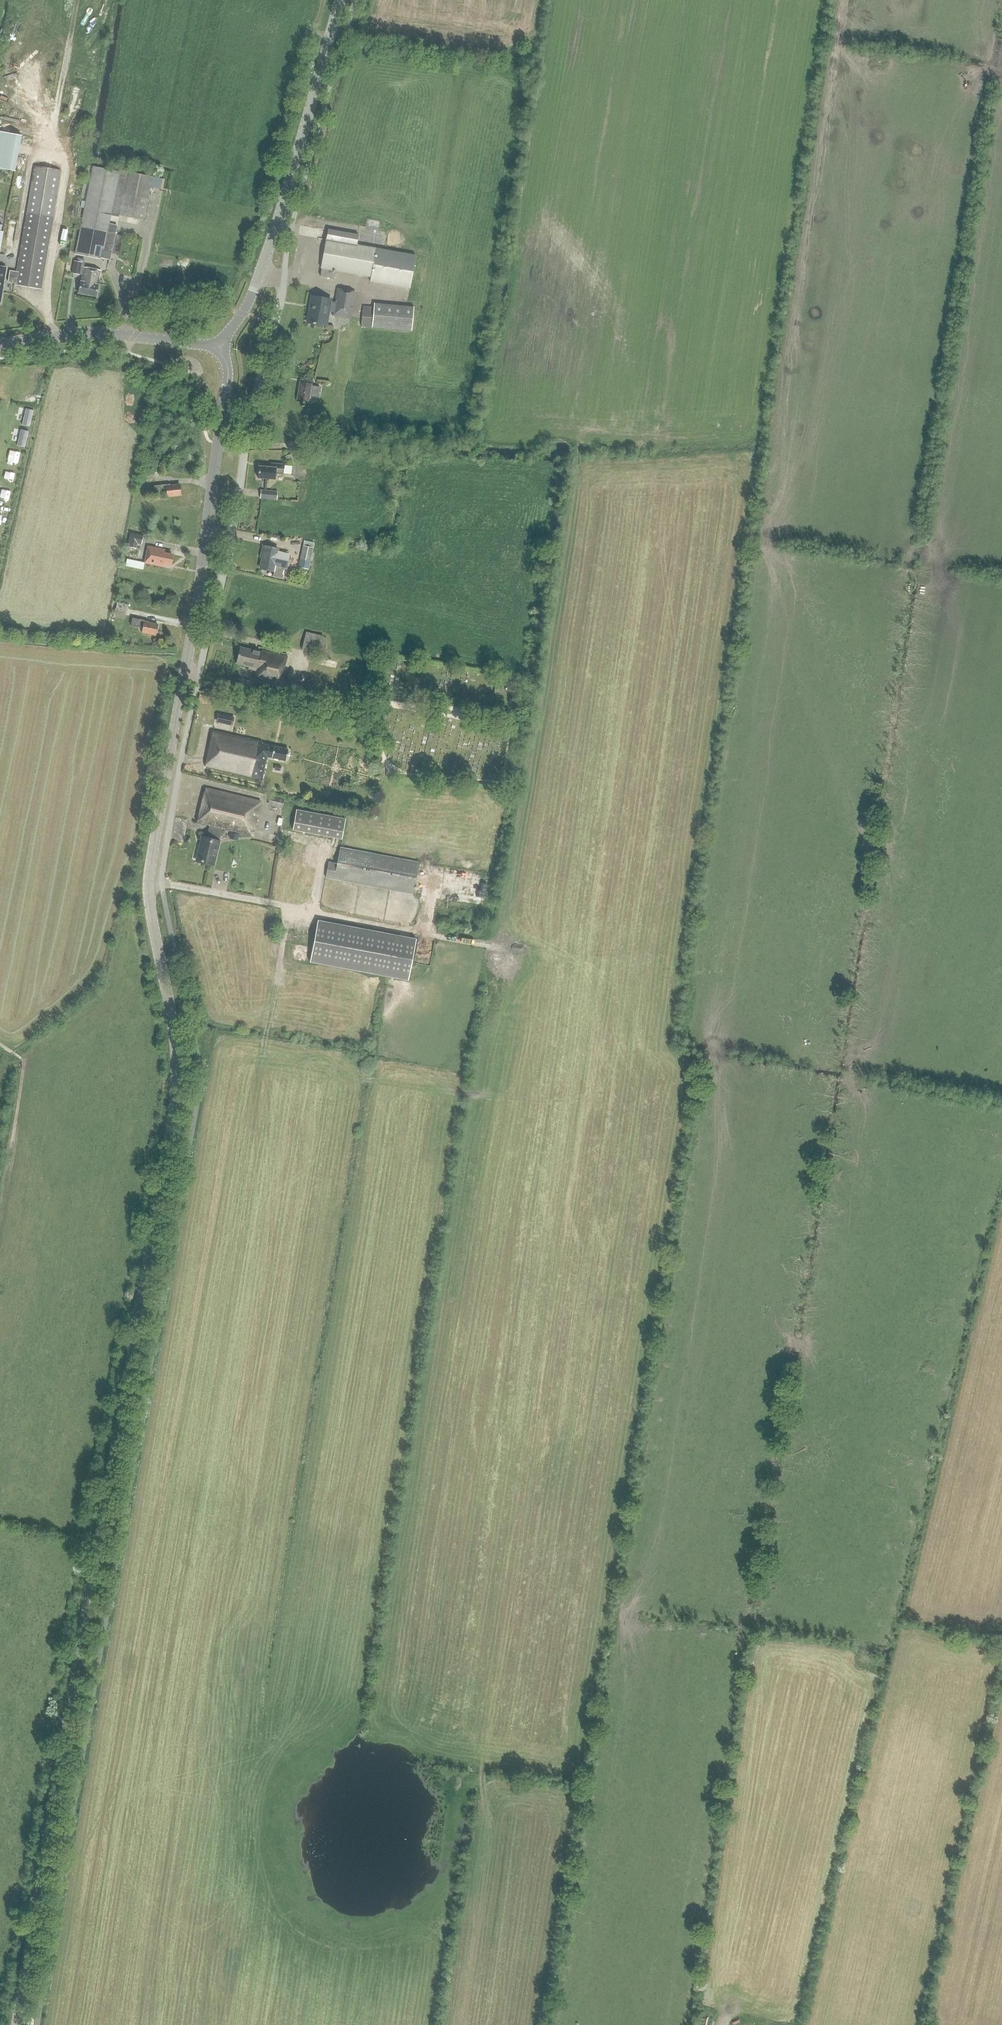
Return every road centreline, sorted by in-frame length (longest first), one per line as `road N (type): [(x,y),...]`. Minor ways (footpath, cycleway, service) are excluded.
road 1 (tertiary): [(17,2024),(176,1088),(177,1040),(149,869),(206,532)]
road 2 (tertiary): [(259,273),(341,0)]
road 3 (unclassified): [(284,279),(247,446)]
road 4 (unclassified): [(233,535),(197,683)]
road 5 (tertiary): [(134,336),(81,334),(0,345)]

